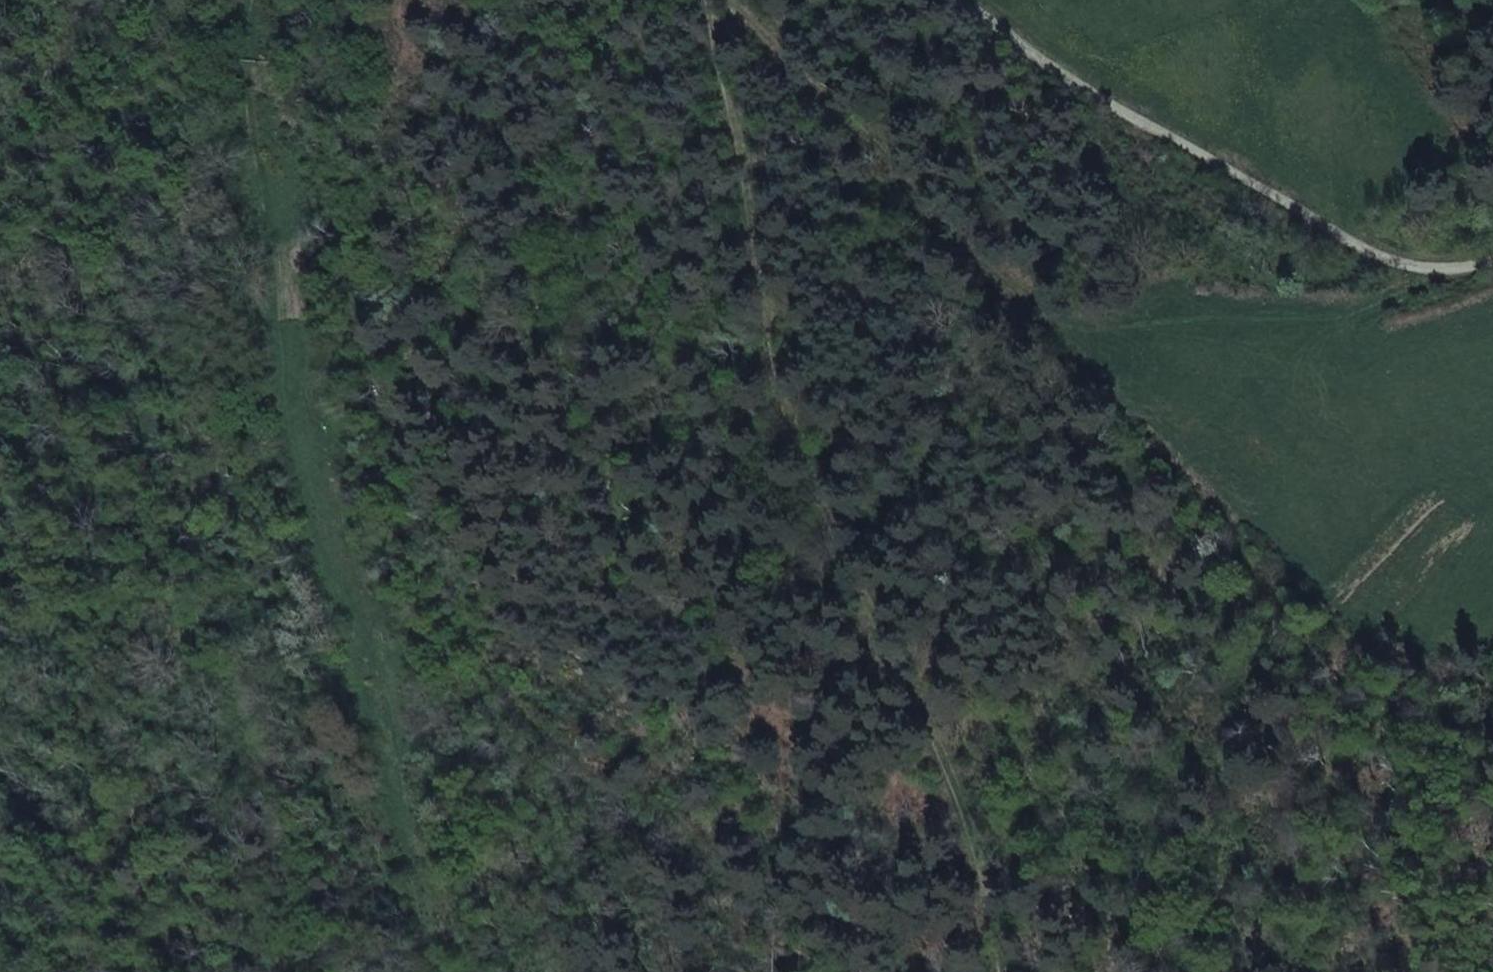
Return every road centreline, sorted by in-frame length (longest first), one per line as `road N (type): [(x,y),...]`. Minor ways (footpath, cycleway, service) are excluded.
road 1 (track): [(257,0),(273,132),(348,529),(387,630),(462,971)]
road 2 (track): [(1492,258),(1445,269),(1343,235),(934,0)]

